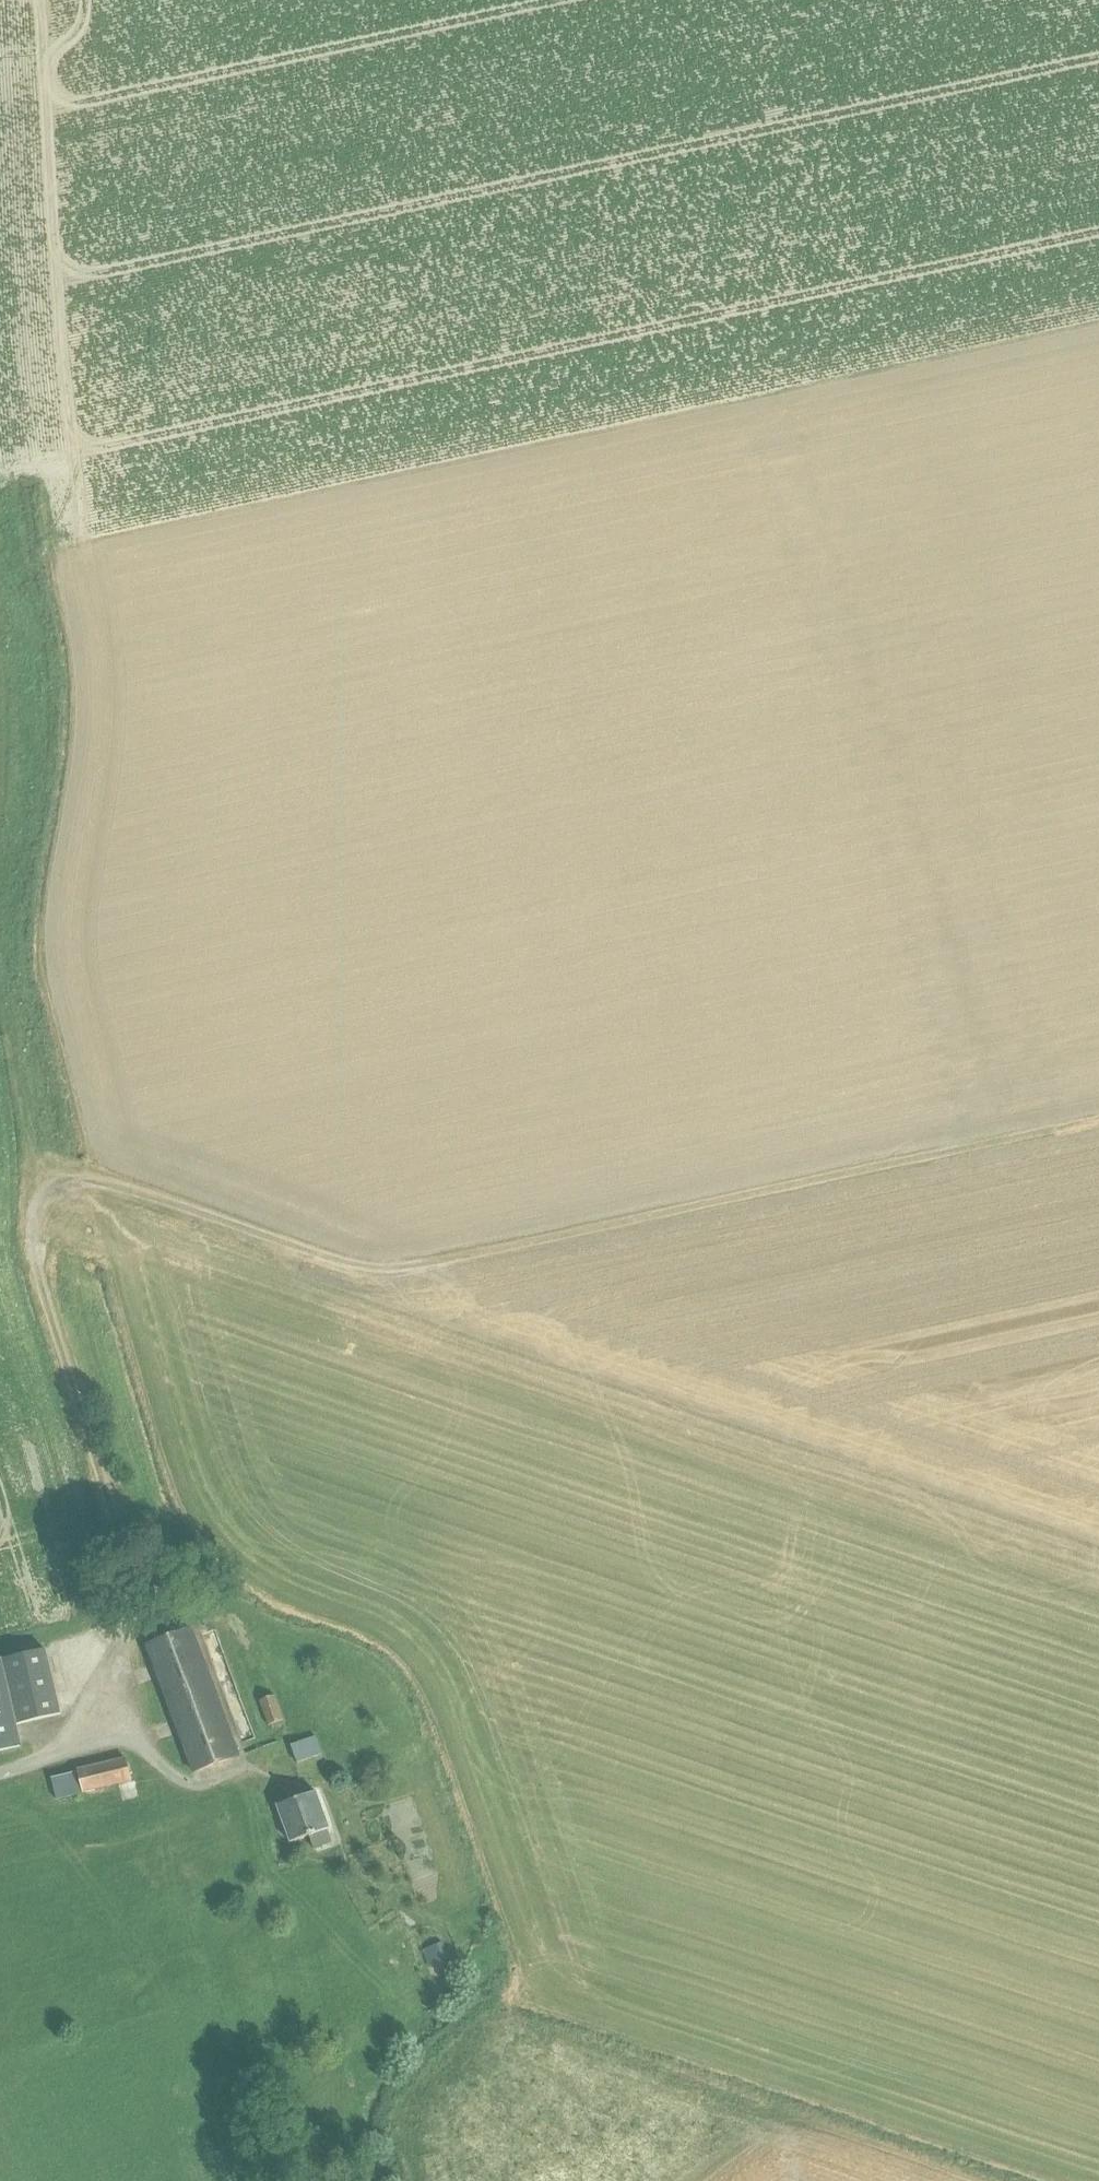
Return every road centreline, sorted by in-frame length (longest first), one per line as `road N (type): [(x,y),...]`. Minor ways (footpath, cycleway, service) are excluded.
road 1 (track): [(1098,1122),(410,1271),(339,1262),(116,1185),(81,1183),(50,1194),(33,1221),(41,1282),(133,1592),(109,1744)]
road 2 (track): [(0,513),(26,663),(15,979),(43,1098),(50,1194)]
road 3 (unclassified): [(0,1773),(126,1744),(189,1783),(241,1771)]

